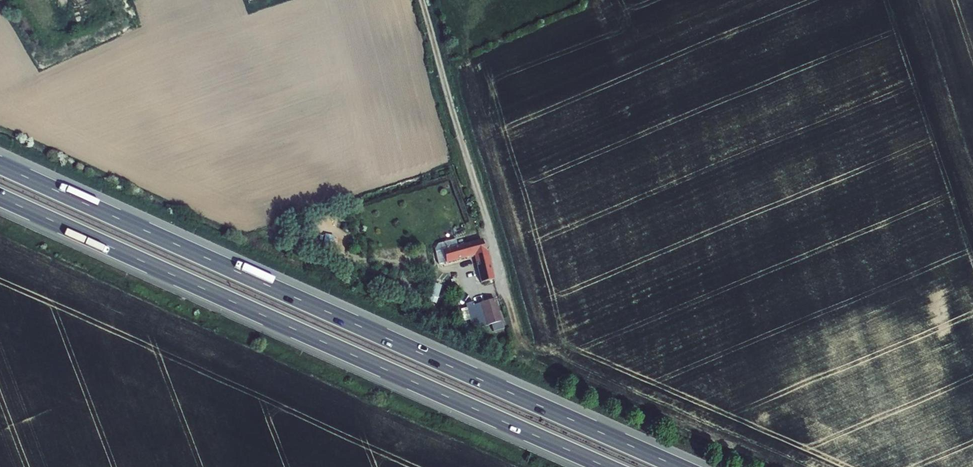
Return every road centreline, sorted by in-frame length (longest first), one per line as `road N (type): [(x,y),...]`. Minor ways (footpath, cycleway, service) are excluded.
road 1 (motorway): [(679,466),(0,165)]
road 2 (motorway): [(0,197),(607,466)]
road 3 (unclassified): [(422,0),(516,331)]

